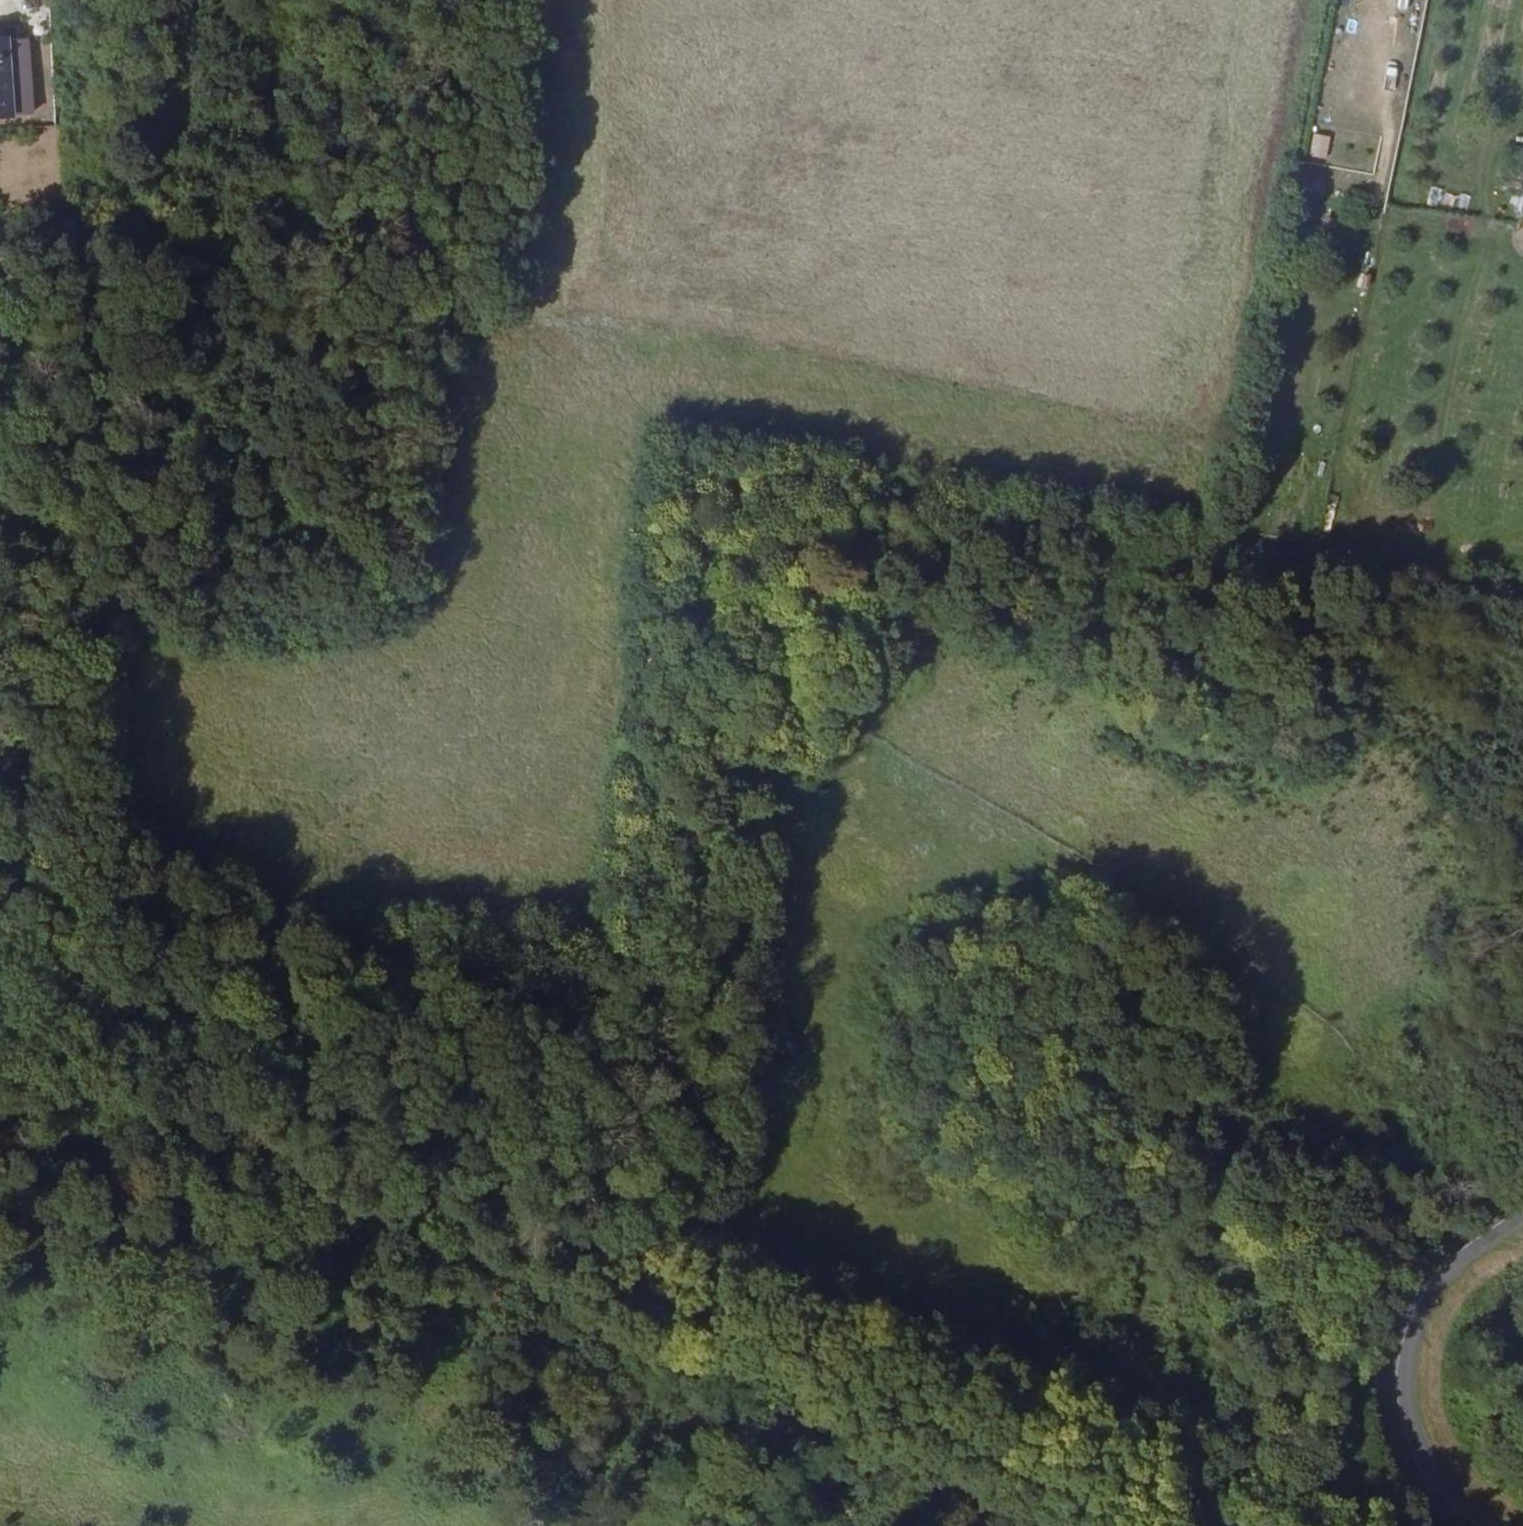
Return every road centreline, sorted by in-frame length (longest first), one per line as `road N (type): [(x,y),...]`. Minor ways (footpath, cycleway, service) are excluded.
road 1 (secondary): [(1471,1525),(1396,1450),(1380,1368),(1408,1294),(1522,1204)]

